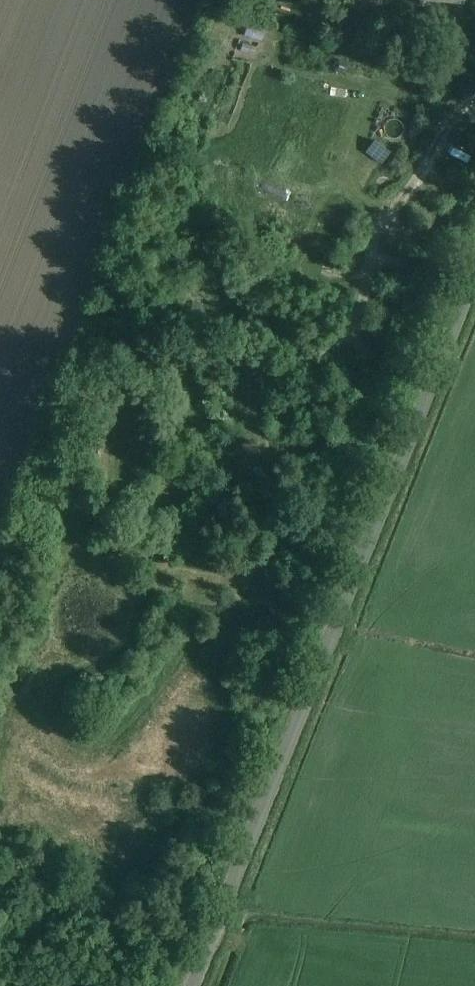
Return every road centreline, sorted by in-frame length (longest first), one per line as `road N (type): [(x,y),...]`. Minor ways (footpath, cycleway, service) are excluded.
road 1 (unclassified): [(193,985),(474,274)]
road 2 (track): [(289,369),(188,350),(153,353),(125,373),(112,408),(113,504),(129,544),(154,564),(200,580),(238,580),(273,567),(287,542),(268,409),(279,381)]

